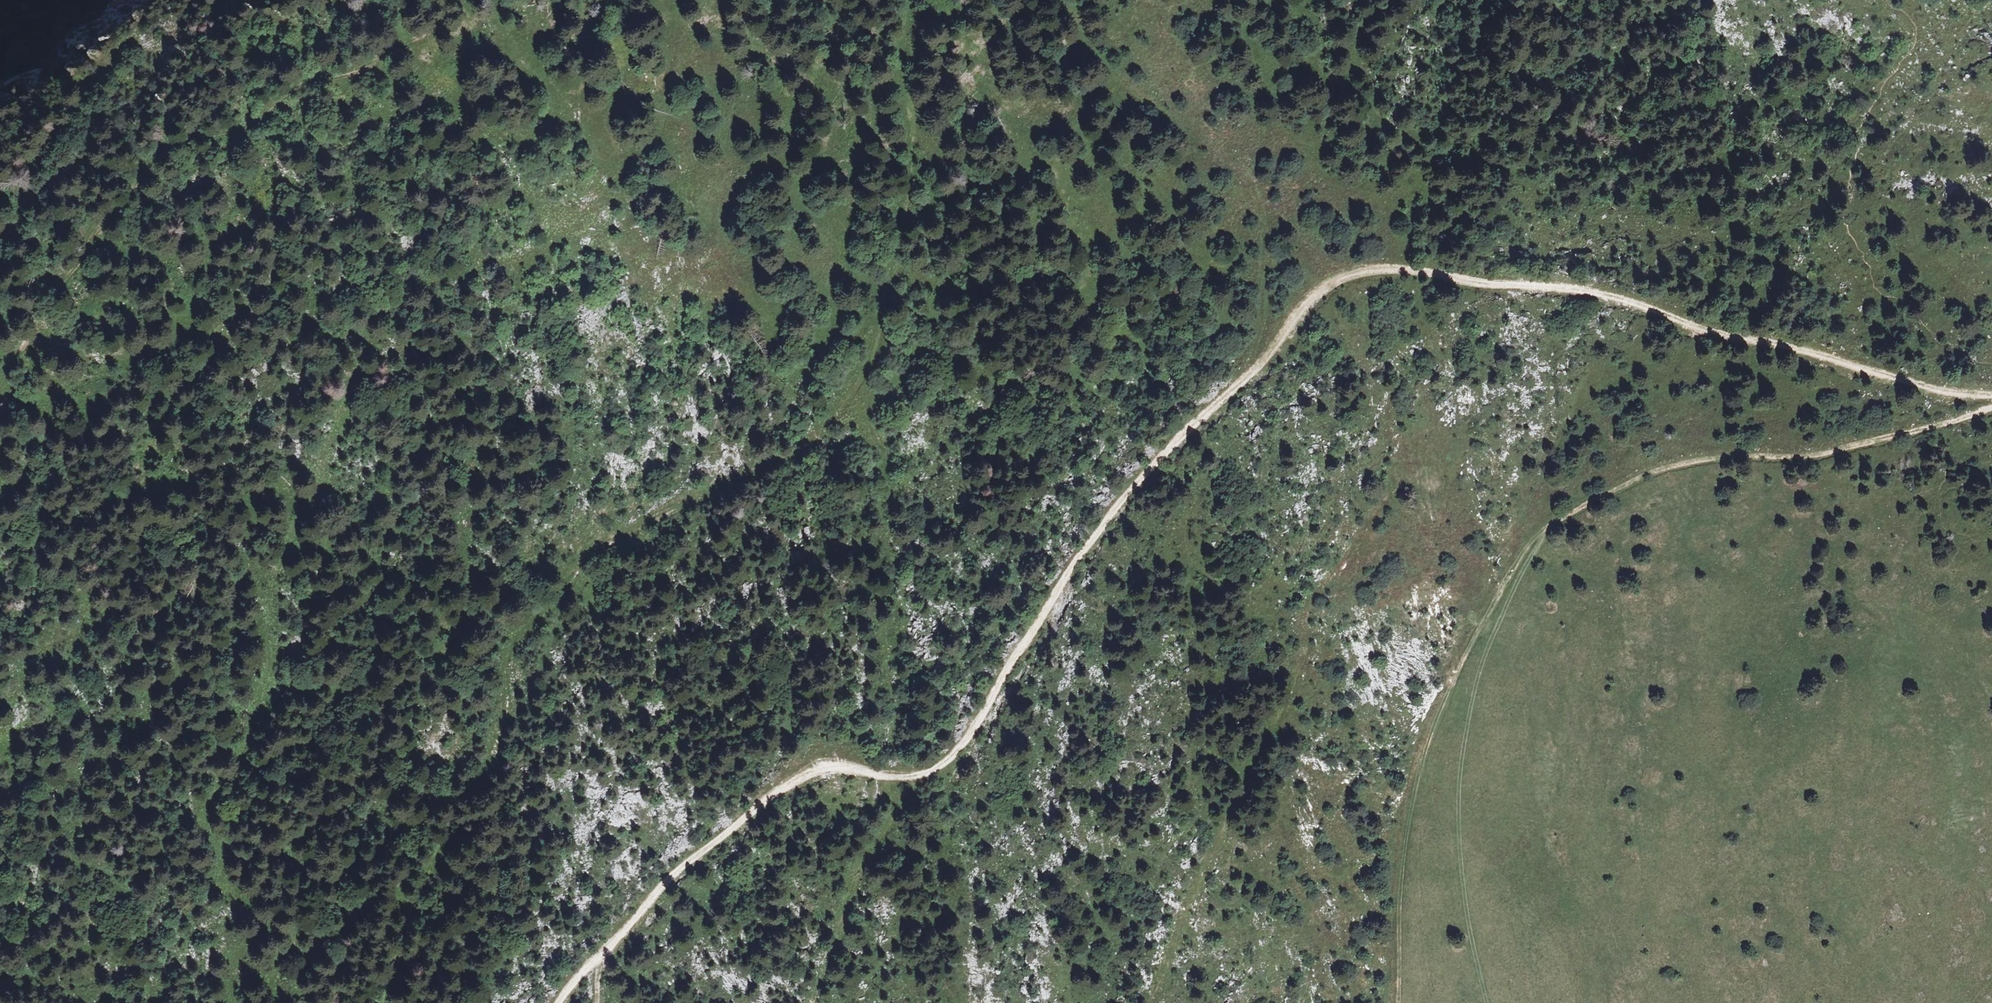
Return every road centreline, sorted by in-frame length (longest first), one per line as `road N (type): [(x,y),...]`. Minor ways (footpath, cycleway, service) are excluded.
road 1 (track): [(596,958),(670,878),(800,779),(831,766),(932,772),(964,747),(1014,657),(1109,520),(1287,334),(1306,304),(1343,280),(1395,269),(1579,290),(1687,326),(1991,397)]
road 2 (track): [(235,1002),(234,965),(257,923),(227,884),(209,807),(244,758),(266,681),(270,592),(316,492),(370,327),(409,286),(553,243),(606,195),(656,138),(687,0)]
road 3 (track): [(386,1002),(436,857),(502,732),(506,656),(515,641),(579,566),(616,538),(800,452),(864,375),(892,281),(912,163),(904,70),(910,0)]
road 4 (track): [(478,0),(356,70),(297,86),(239,129),(154,147),(78,244),(0,368)]
road 5 (track): [(1556,521),(1519,558),(1435,721),(1402,859),(1397,1002)]
road 6 (track): [(1556,521),(1495,631),(1463,748),(1463,881),(1488,1002)]
road 7 (track): [(1063,0),(1117,77),(1215,148),(1251,194),(1262,225),(1265,308),(1248,376)]
road 8 (track): [(1991,407),(1833,450),(1746,454),(1646,473),(1556,521)]

